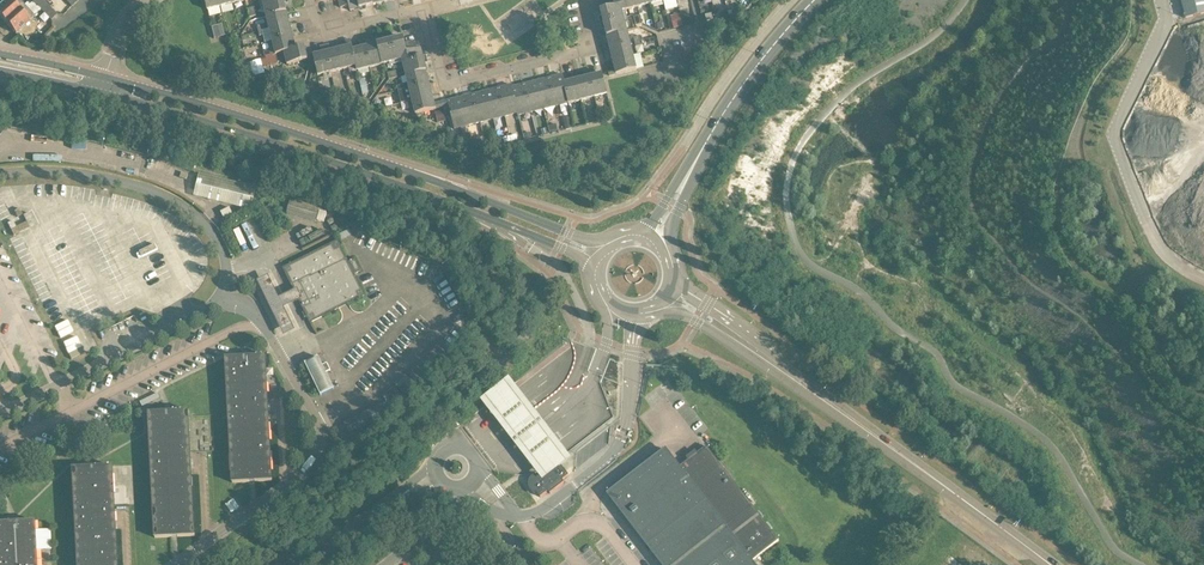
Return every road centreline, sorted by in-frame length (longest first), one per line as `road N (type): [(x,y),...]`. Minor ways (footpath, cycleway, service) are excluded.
road 1 (secondary): [(614,241),(589,240),(290,132),(105,78)]
road 2 (secondary): [(101,94),(426,196),(563,249),(594,270)]
road 3 (tertiary): [(1050,564),(670,294)]
road 4 (residential): [(314,0),(321,35),(424,9),(444,85),(585,52),(592,32),(584,0)]
road 5 (secondary): [(651,239),(738,92),(814,0)]

